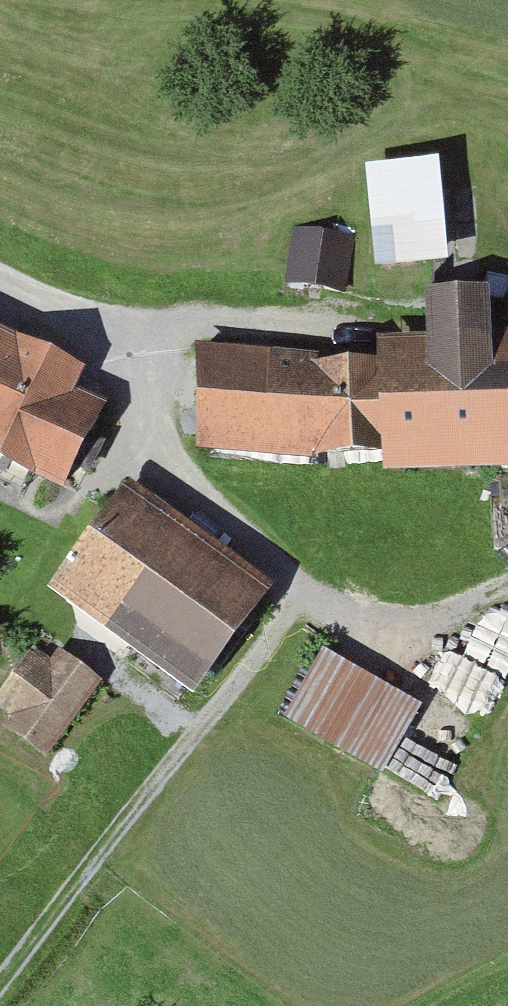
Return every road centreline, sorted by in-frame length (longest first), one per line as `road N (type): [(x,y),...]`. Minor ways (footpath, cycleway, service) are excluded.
road 1 (track): [(305,593),(0,985)]
road 2 (track): [(0,279),(129,344),(183,490),(305,593)]
road 3 (track): [(129,344),(507,327)]
road 4 (track): [(507,591),(425,639),(361,629),(305,593)]

